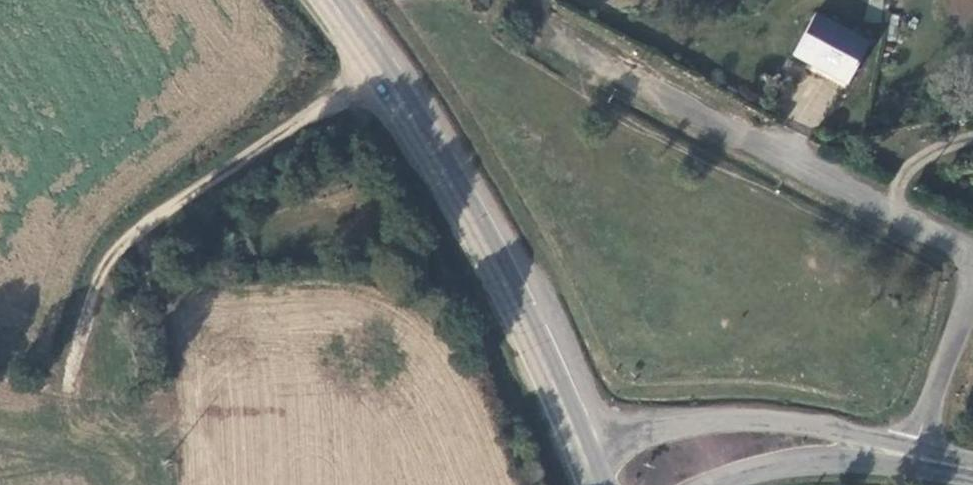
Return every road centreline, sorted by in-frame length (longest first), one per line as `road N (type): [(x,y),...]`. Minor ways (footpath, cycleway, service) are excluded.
road 1 (secondary): [(585,450),(513,290),(439,155),(333,0)]
road 2 (track): [(60,390),(103,272),(156,217),(388,72)]
road 3 (tertiary): [(916,457),(817,432),(715,424),(585,450)]
road 4 (tertiary): [(715,484),(824,460),(916,457)]

